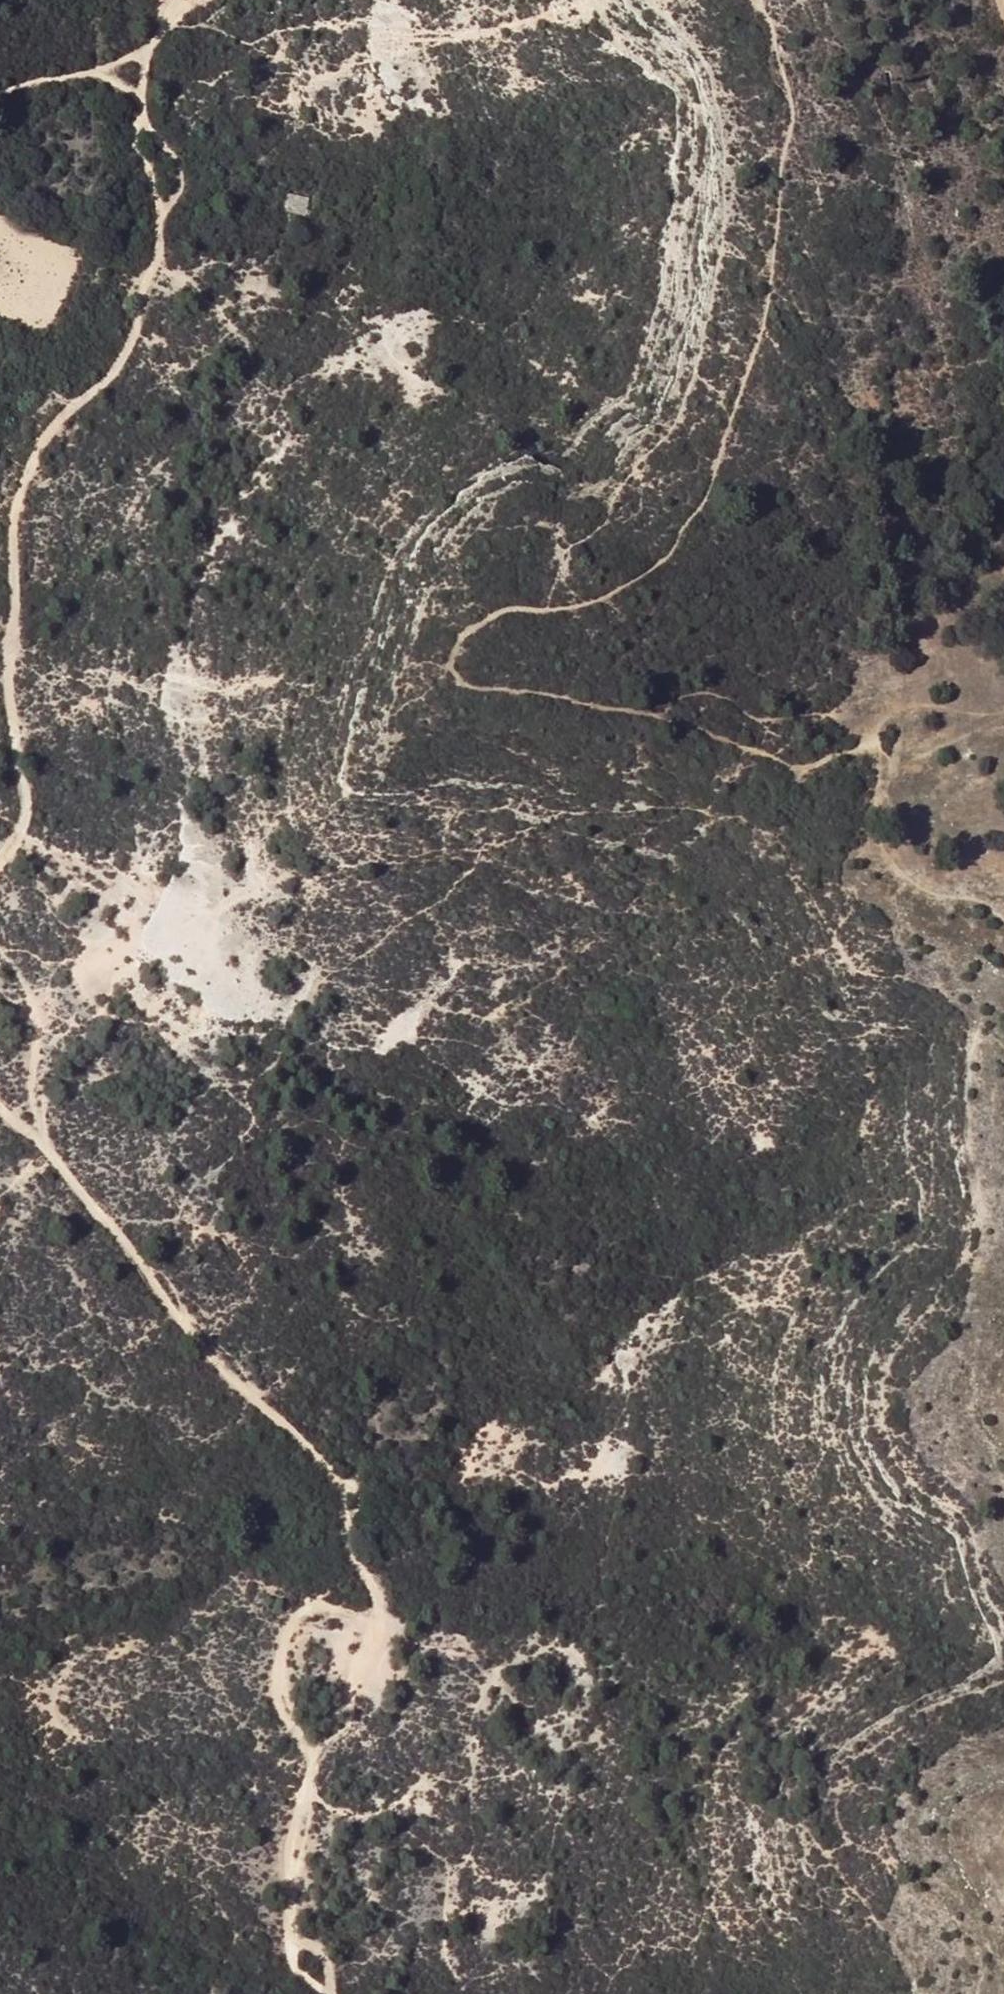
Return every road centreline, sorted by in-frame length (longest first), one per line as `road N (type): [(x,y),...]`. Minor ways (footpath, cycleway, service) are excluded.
road 1 (track): [(147,39),(114,65),(0,94)]

